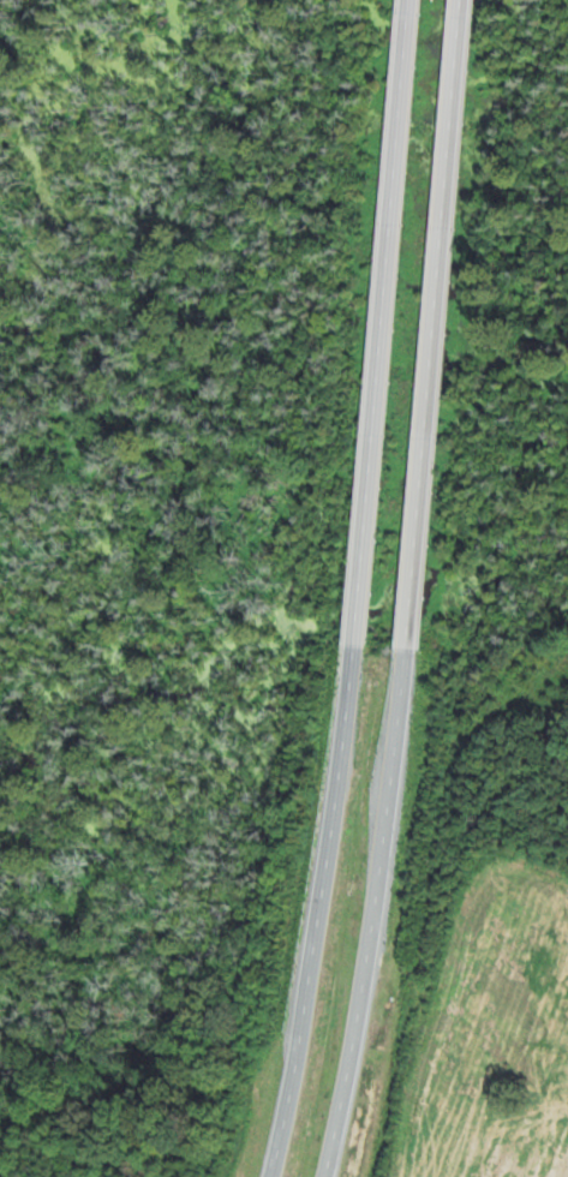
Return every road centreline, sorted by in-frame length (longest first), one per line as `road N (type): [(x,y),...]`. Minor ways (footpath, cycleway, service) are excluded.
road 1 (trunk): [(407,647),(462,0)]
road 2 (trunk): [(411,0),(355,644)]
road 3 (trunk): [(355,644),(342,817),(311,1057),(286,1176)]
road 4 (trunk): [(345,1176),(407,647)]

